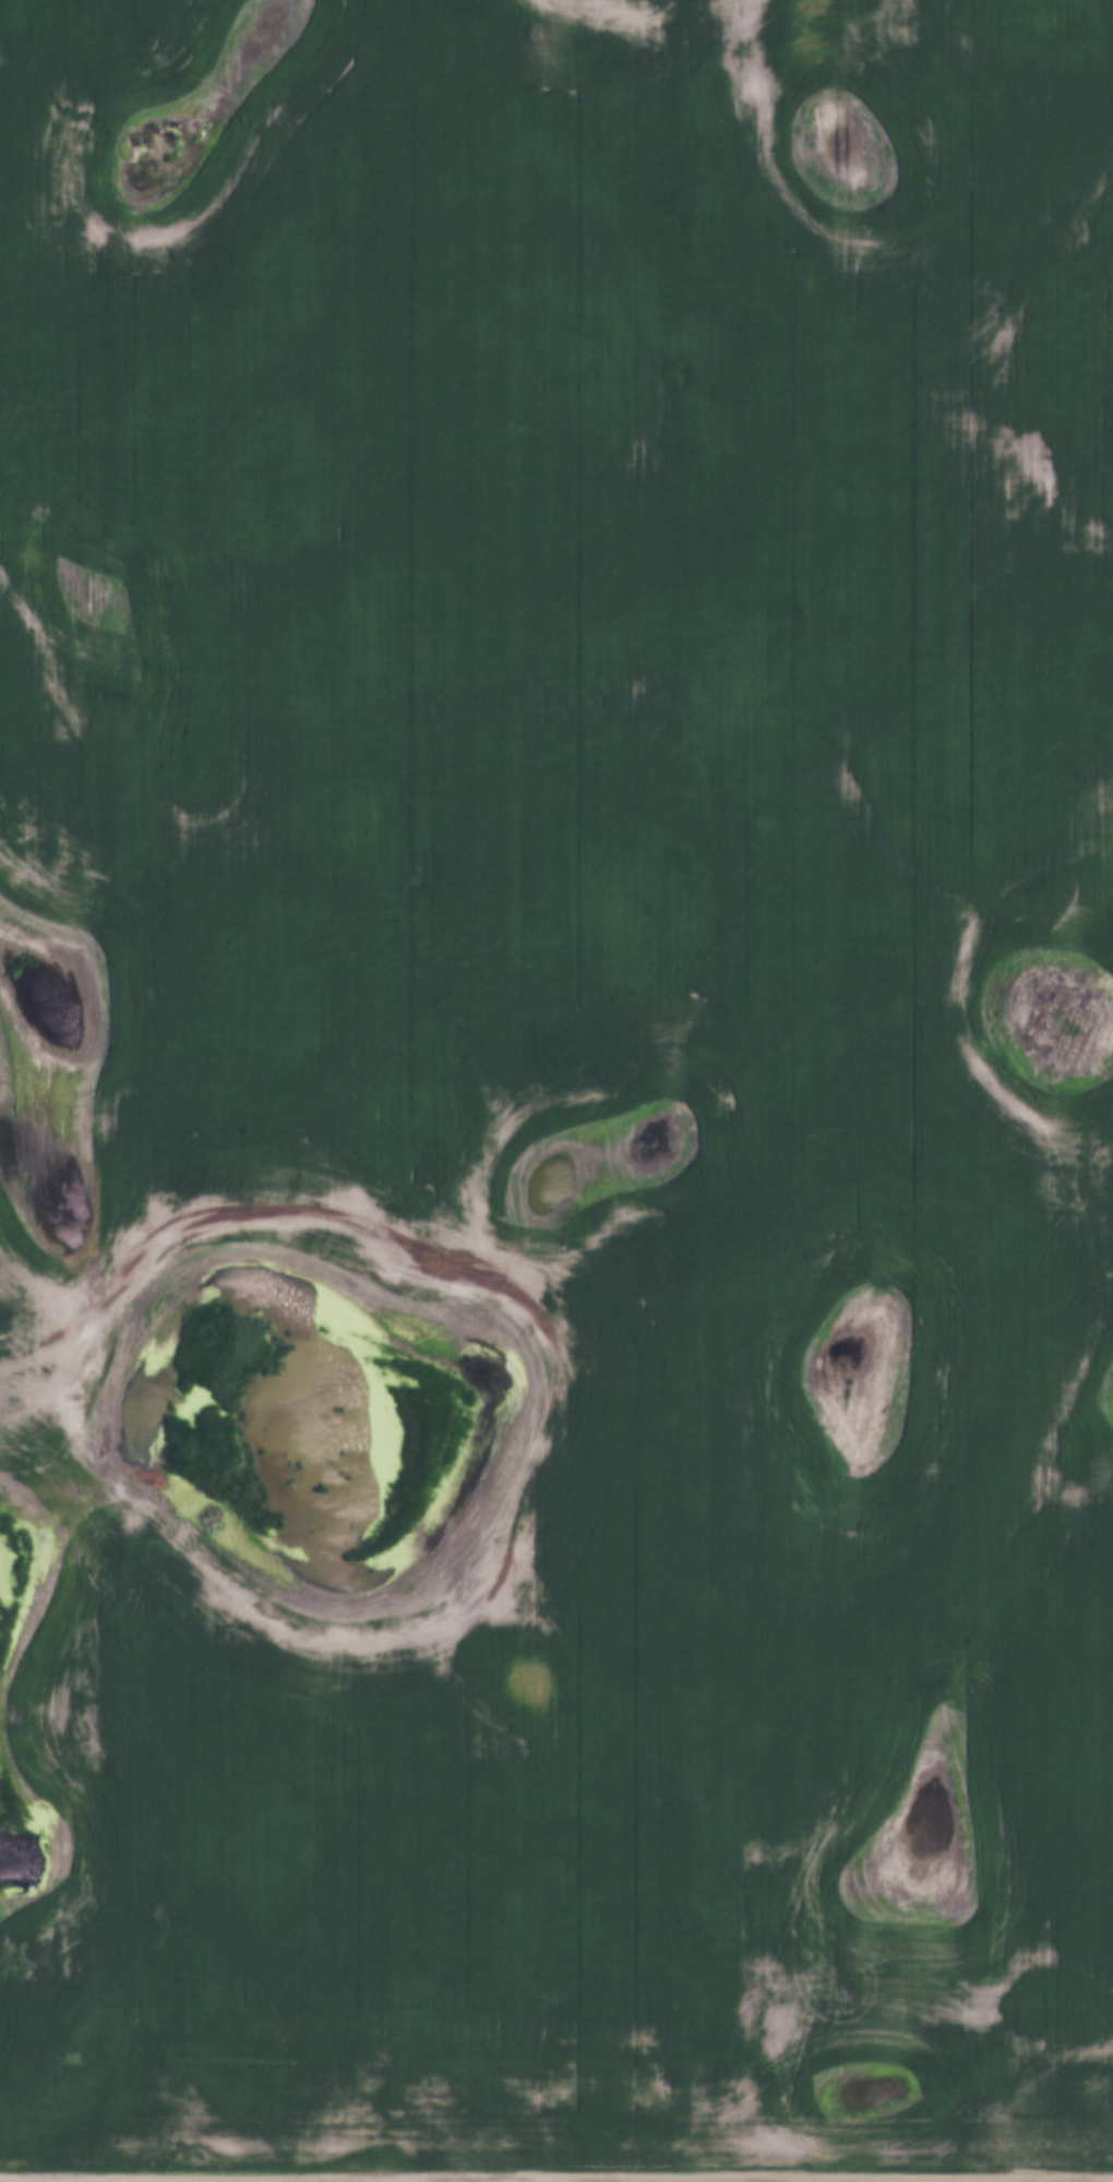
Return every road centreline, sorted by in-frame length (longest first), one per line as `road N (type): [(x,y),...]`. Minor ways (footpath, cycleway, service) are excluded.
road 1 (residential): [(1112,2180),(0,2181)]

